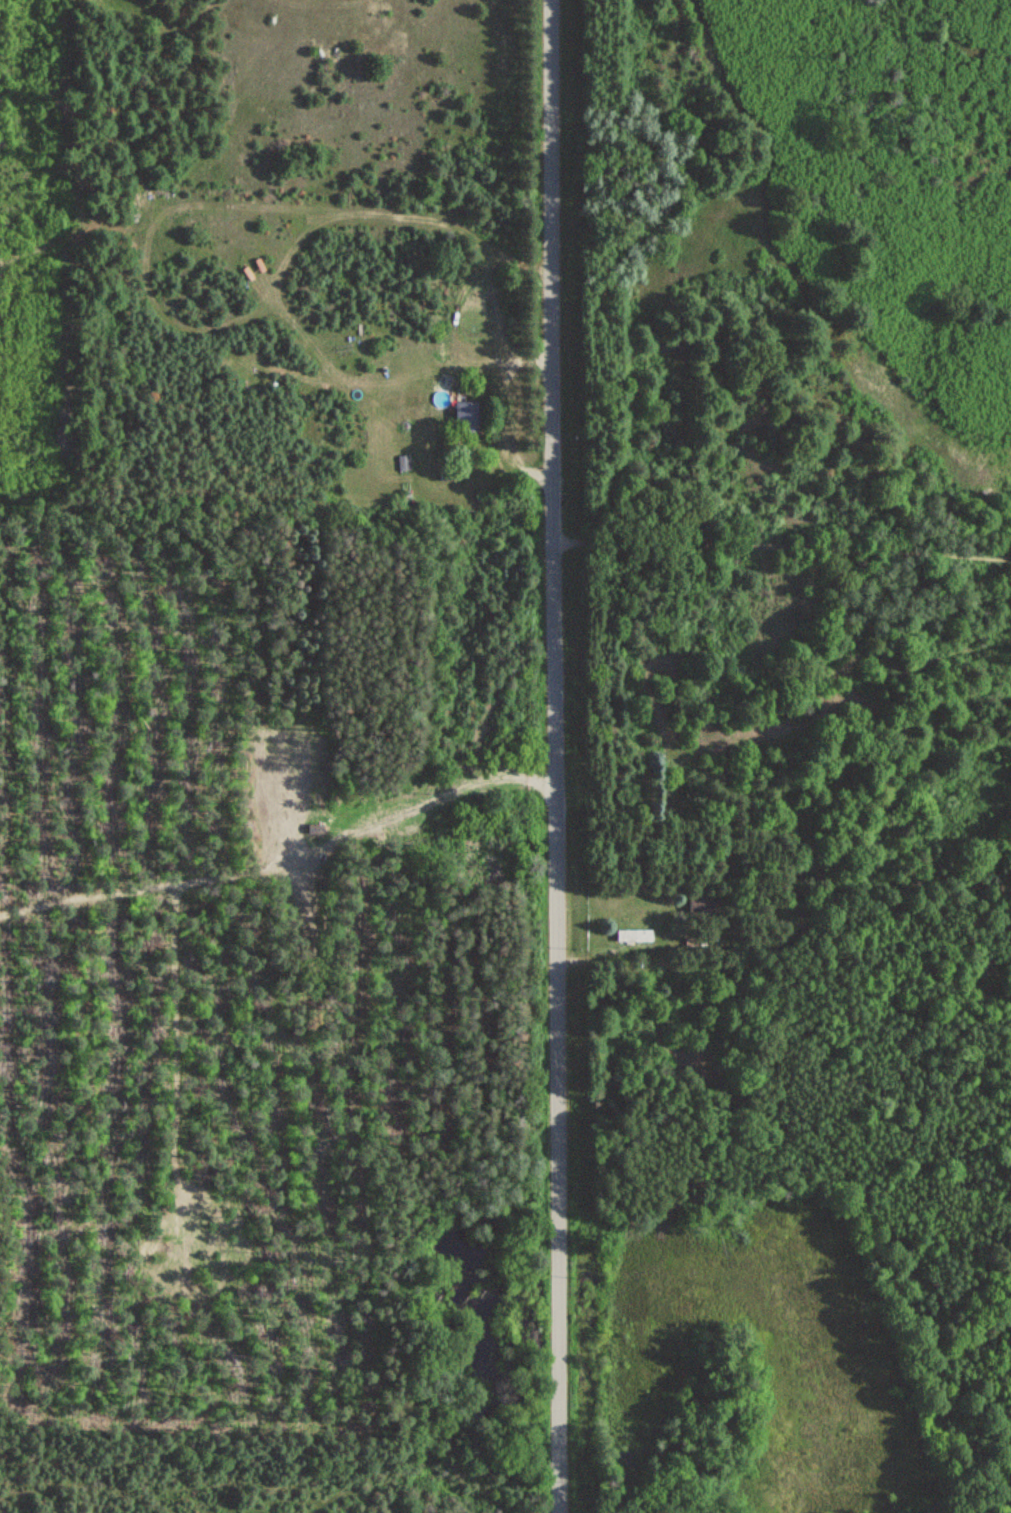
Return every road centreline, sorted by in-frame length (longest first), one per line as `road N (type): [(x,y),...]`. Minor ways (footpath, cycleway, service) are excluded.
road 1 (residential): [(557,1512),(550,0)]
road 2 (track): [(554,543),(1010,561)]

